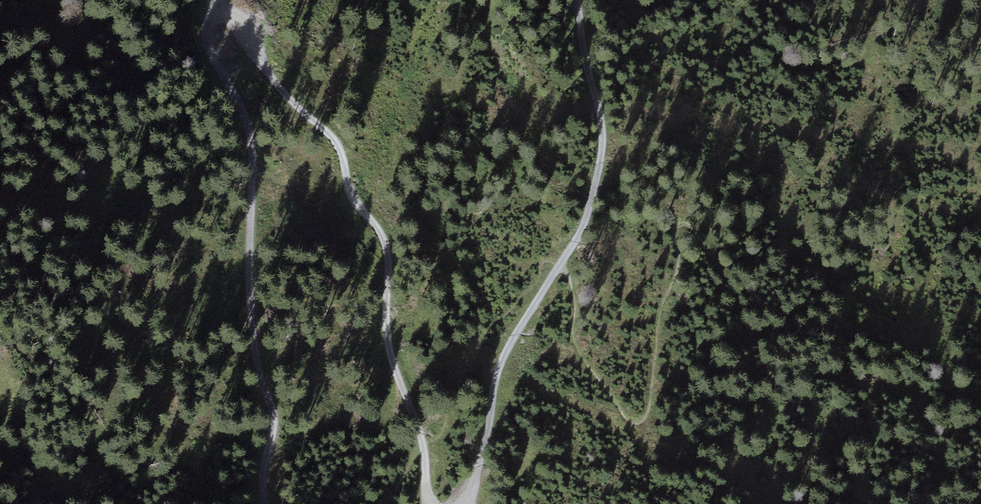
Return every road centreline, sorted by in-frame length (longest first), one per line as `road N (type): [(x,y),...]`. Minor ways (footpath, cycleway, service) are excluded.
road 1 (track): [(554,274),(566,279),(579,349),(630,418),(644,420),(655,400),(665,305),(681,259),(678,229),(689,225),(813,443),(873,503)]
road 2 (track): [(265,503),(262,475),(274,426),(249,311),(264,201),(208,33),(220,16)]
road 3 (track): [(220,16),(239,19),(287,99),(331,136),(353,197),(386,242),(386,331),(418,425)]
road 4 (track): [(554,274),(585,227),(608,149),(577,0)]
road 5 (track): [(471,503),(501,366),(554,274)]

